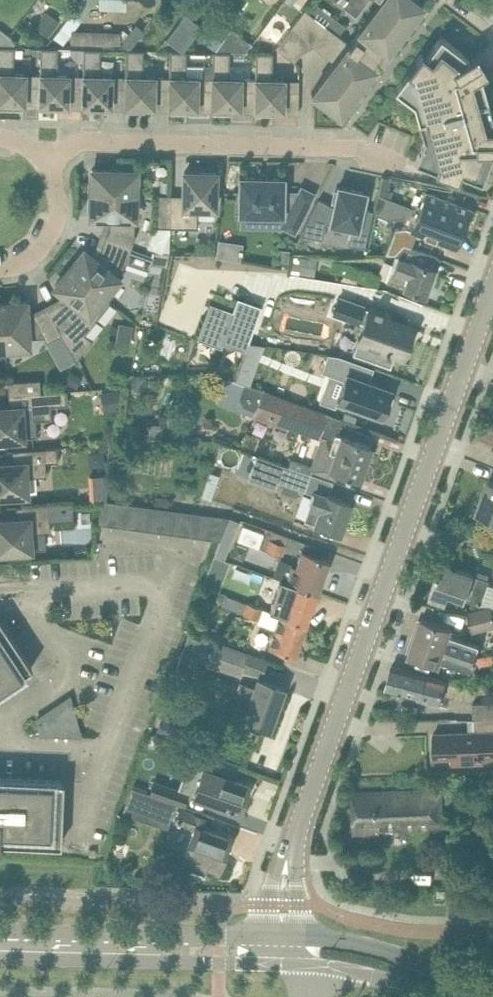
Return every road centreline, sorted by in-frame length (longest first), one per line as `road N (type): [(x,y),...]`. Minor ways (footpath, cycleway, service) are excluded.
road 1 (tertiary): [(287,859),(492,287)]
road 2 (residential): [(46,159),(86,141),(364,149),(451,182)]
road 3 (secondary): [(486,996),(349,943),(284,937)]
road 4 (secondary): [(132,947),(186,961),(304,965)]
road 5 (secondary): [(284,937),(186,937),(132,947)]
road 6 (residential): [(0,269),(35,254),(49,238),(56,192),(46,159)]
road 7 (secondary): [(0,945),(132,947)]

